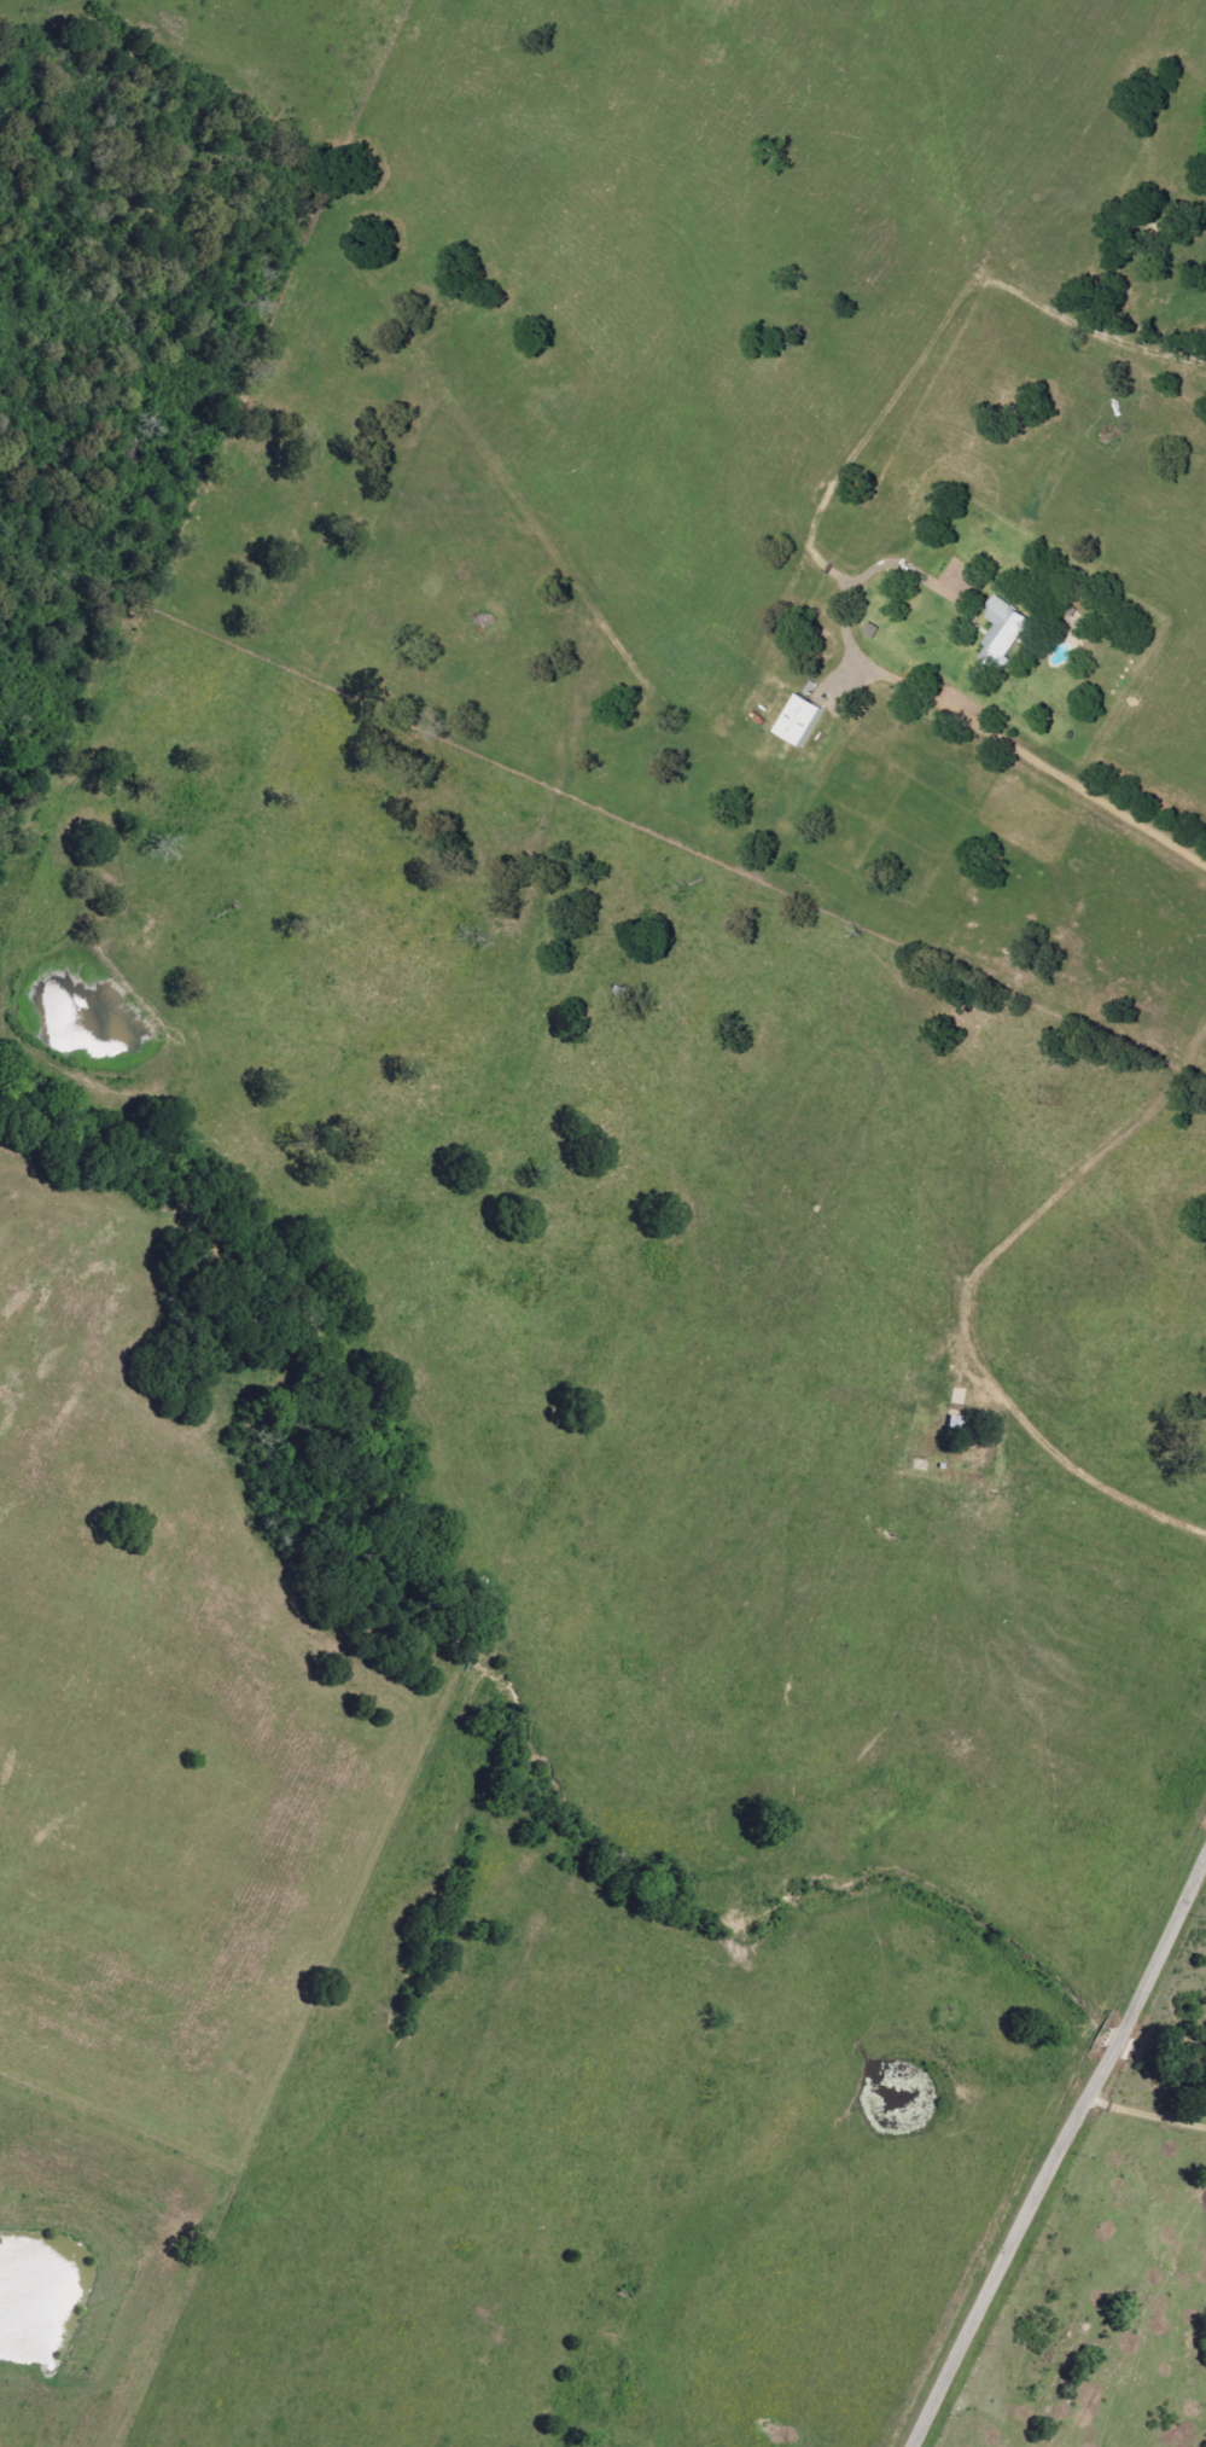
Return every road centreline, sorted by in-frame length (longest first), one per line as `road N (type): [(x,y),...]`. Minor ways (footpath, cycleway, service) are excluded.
road 1 (residential): [(913,2446),(1205,1857)]
road 2 (residential): [(1205,1477),(1084,1443),(959,1335)]

